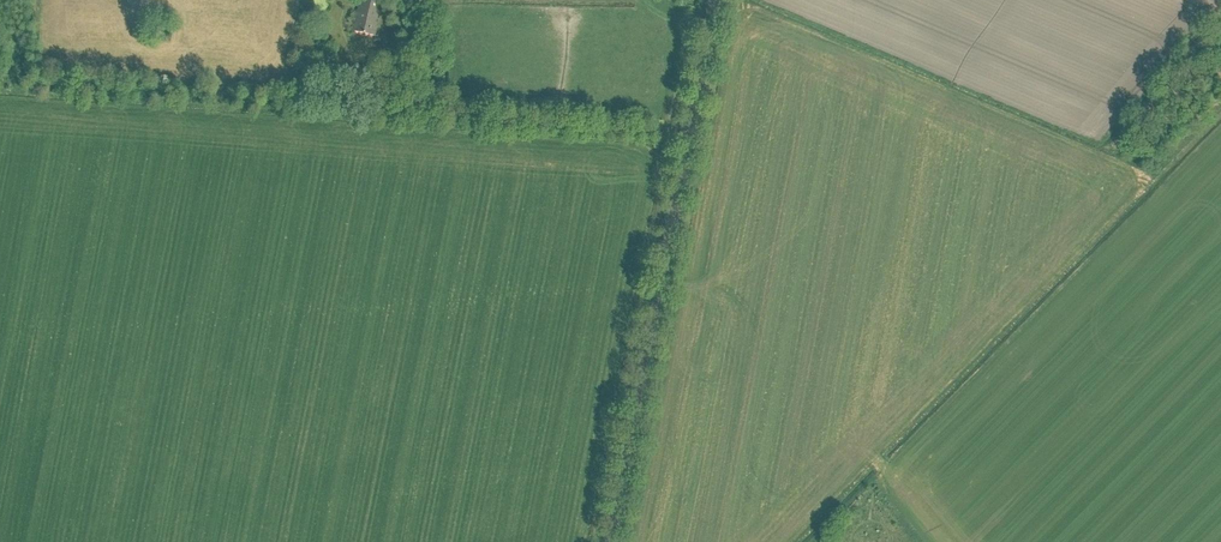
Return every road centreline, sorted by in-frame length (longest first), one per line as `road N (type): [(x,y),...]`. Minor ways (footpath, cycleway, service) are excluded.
road 1 (tertiary): [(609,541),(715,0)]
road 2 (track): [(394,4),(435,101),(449,115),(689,139)]

